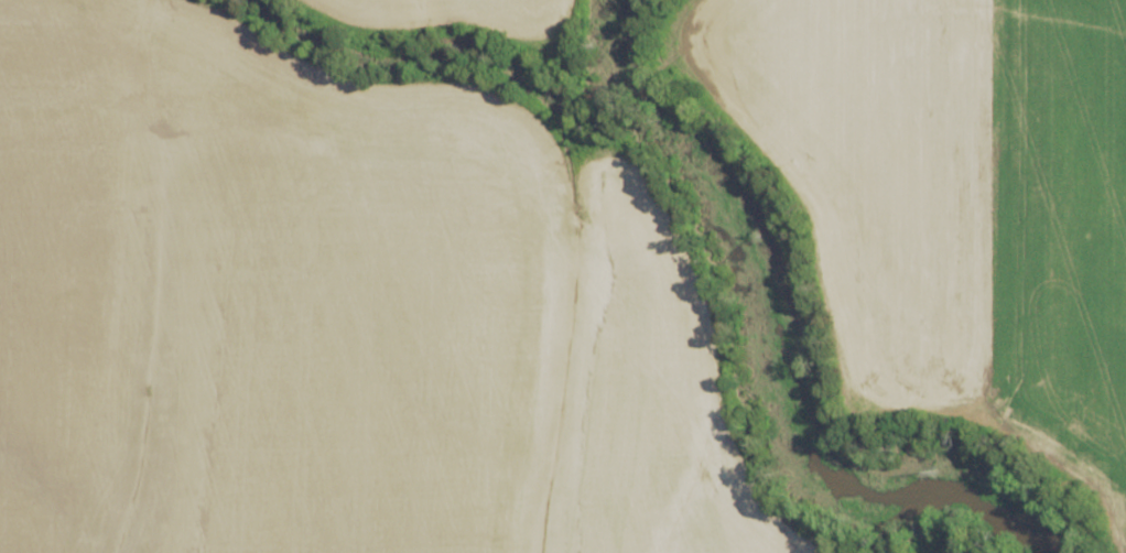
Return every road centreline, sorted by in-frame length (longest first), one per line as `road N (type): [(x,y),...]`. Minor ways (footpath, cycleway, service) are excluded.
road 1 (track): [(850,552),(768,495),(714,362),(665,285),(608,229),(534,126),(479,94),(437,87),(279,113),(0,111)]

